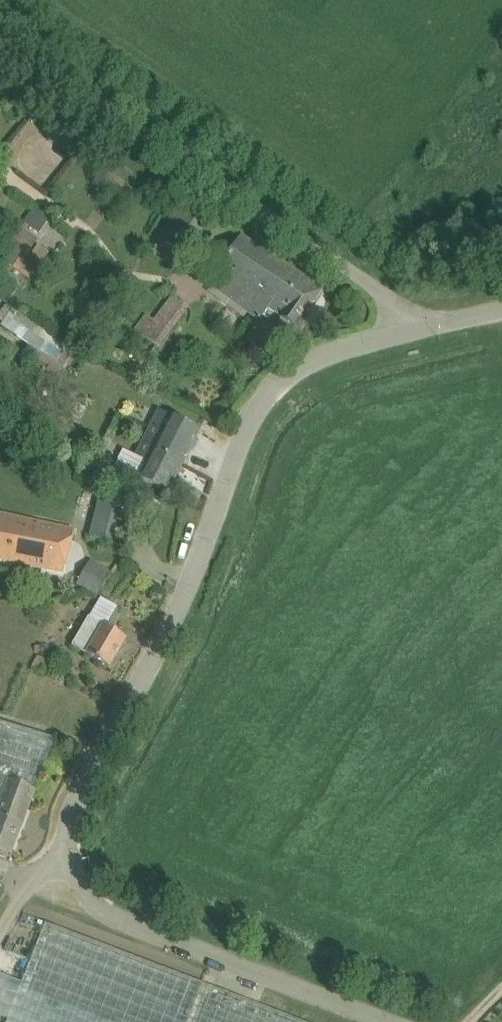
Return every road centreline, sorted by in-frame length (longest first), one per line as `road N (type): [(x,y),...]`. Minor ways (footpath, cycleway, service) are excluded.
road 1 (unclassified): [(385,1021),(104,908),(71,874),(67,842),(79,797),(194,579),(256,412),(288,379),(324,360),(427,329)]
road 2 (unclassified): [(427,329),(0,25)]

